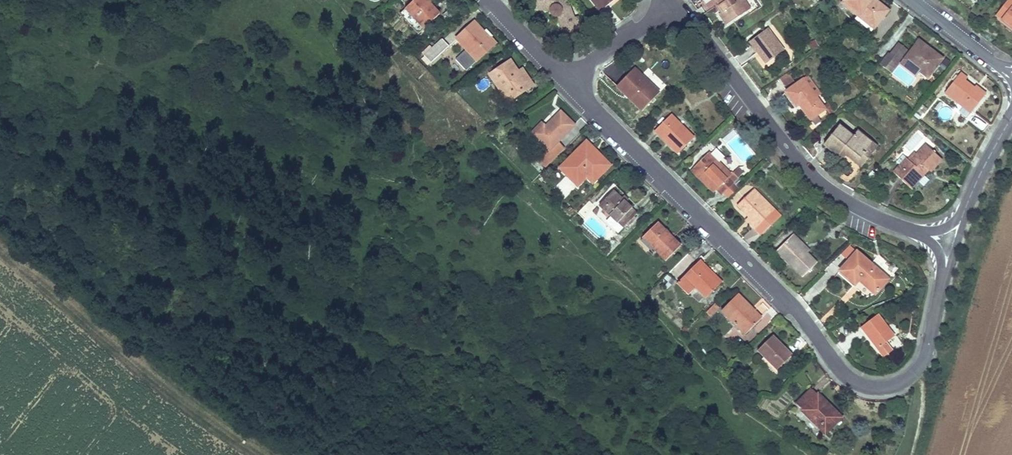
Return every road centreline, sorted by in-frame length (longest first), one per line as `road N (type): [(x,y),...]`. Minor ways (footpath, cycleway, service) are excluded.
road 1 (residential): [(561,80),(785,298),(853,382),(894,382),(918,362),(949,244)]
road 2 (residential): [(949,244),(855,205),(802,166),(675,2)]
road 3 (residential): [(1011,109),(949,244)]
road 4 (residential): [(675,2),(561,80)]
road 5 (residential): [(913,0),(1011,74)]

